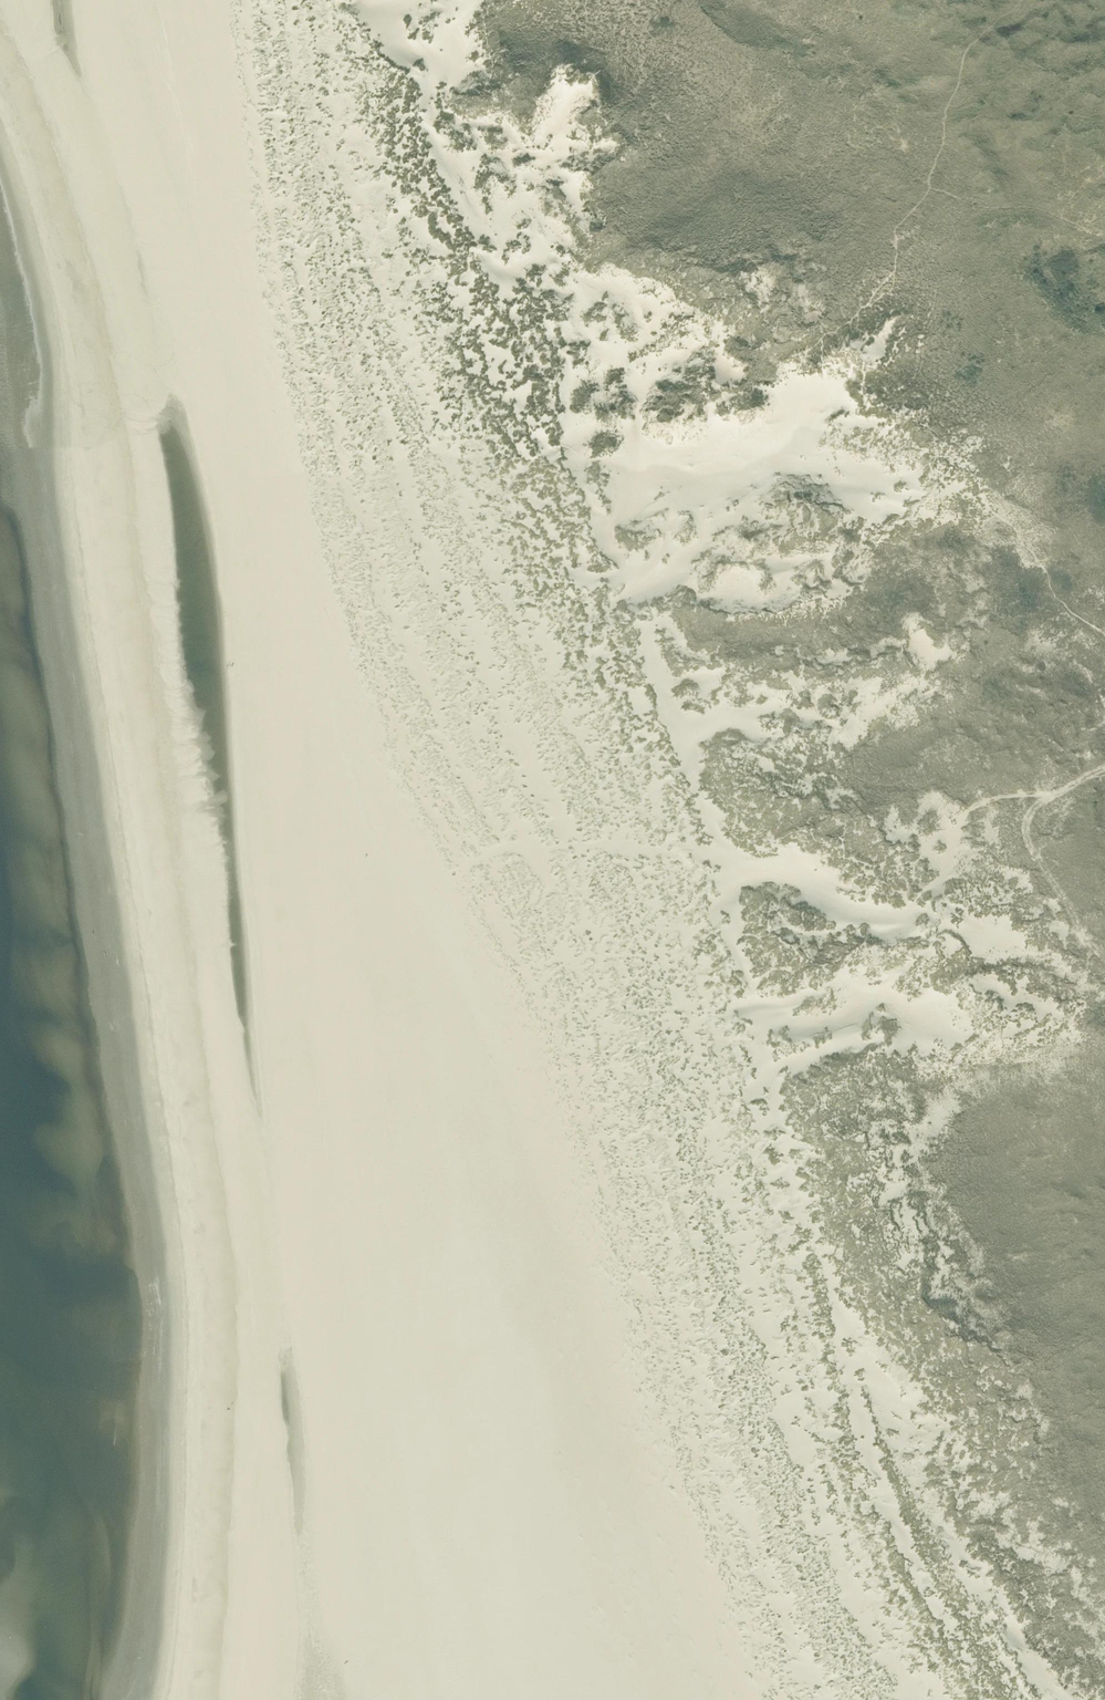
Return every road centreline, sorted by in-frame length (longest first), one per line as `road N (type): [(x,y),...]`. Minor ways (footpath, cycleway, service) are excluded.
road 1 (track): [(1022,0),(966,54),(931,188),(896,232),(904,252)]

